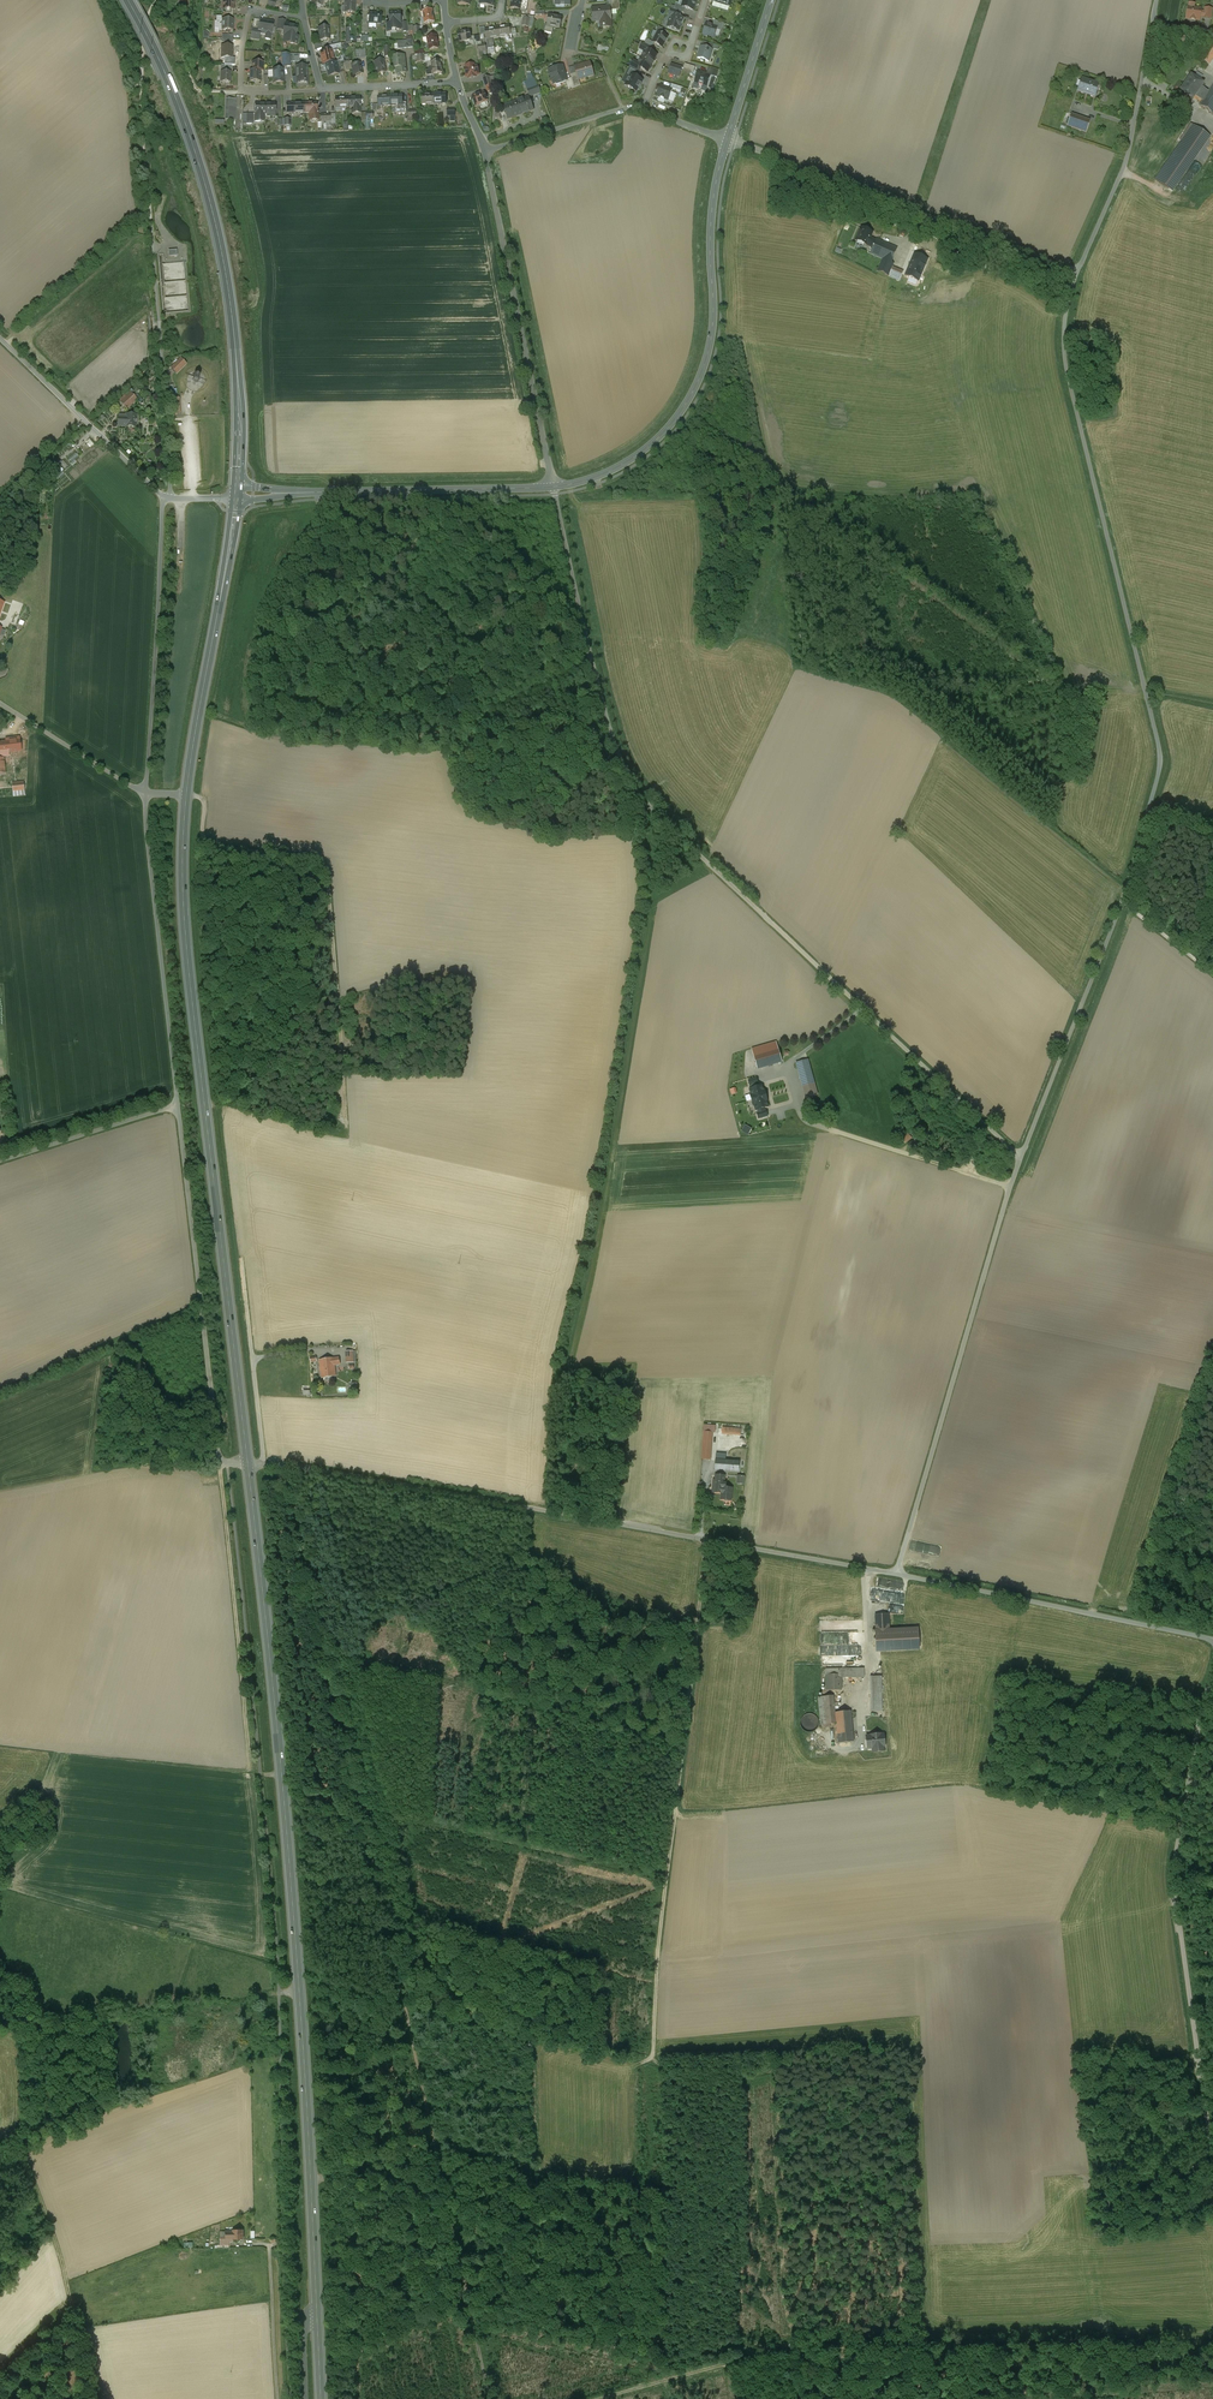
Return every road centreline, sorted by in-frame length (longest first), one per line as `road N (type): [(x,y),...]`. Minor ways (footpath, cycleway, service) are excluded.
road 1 (track): [(489,2398),(288,1467)]
road 2 (primary): [(247,1464),(300,1989),(321,2398)]
road 3 (unclassified): [(1077,272),(1065,316),(1065,363),(1159,765),(1121,903),(1021,1158)]
road 4 (unclassified): [(1021,1158),(643,799),(612,732),(553,487)]
road 5 (primary): [(187,795),(187,948),(247,1464)]
road 6 (unclassified): [(897,1574),(327,1471),(247,1464)]
road 7 (track): [(708,1541),(659,1935),(655,2047),(640,2060)]
road 8 (primary): [(126,0),(176,103),(214,219),(233,331),(237,496)]
road 9 (unclassified): [(1212,2158),(1175,1888),(1212,1673)]
road 10 (track): [(187,795),(203,804),(201,845),(304,857),(327,873),(347,1123)]
road 11 (unclassified): [(1021,1158),(897,1574)]
road 12 (secondary): [(553,487),(594,478),(639,454),(695,387),(711,334),(711,216),(728,140)]
road 13 (unclassified): [(247,1464),(218,1459),(177,1106)]
road 14 (unclassified): [(1077,272),(728,140)]
road 15 (unclassified): [(553,487),(487,151)]
road 16 (unclassified): [(1212,1640),(897,1574)]
road 17 (secondary): [(237,496),(553,487)]
road 18 (unclassified): [(177,1106),(145,796)]
road 19 (primary): [(237,496),(187,795)]
road 20 (unclassified): [(145,796),(166,497)]
road 21 (unclassified): [(1155,0),(1128,158),(1077,272)]
road 22 (unclassified): [(0,337),(166,497)]
road 23 (residential): [(303,17),(250,8),(241,91),(320,90)]
road 24 (unclassified): [(0,1161),(177,1106)]
road 25 (unclassified): [(0,704),(145,796)]
road 26 (residential): [(487,151),(645,108)]
road 27 (secondary): [(728,140),(771,0)]
road 28 (residential): [(320,90),(457,81)]

